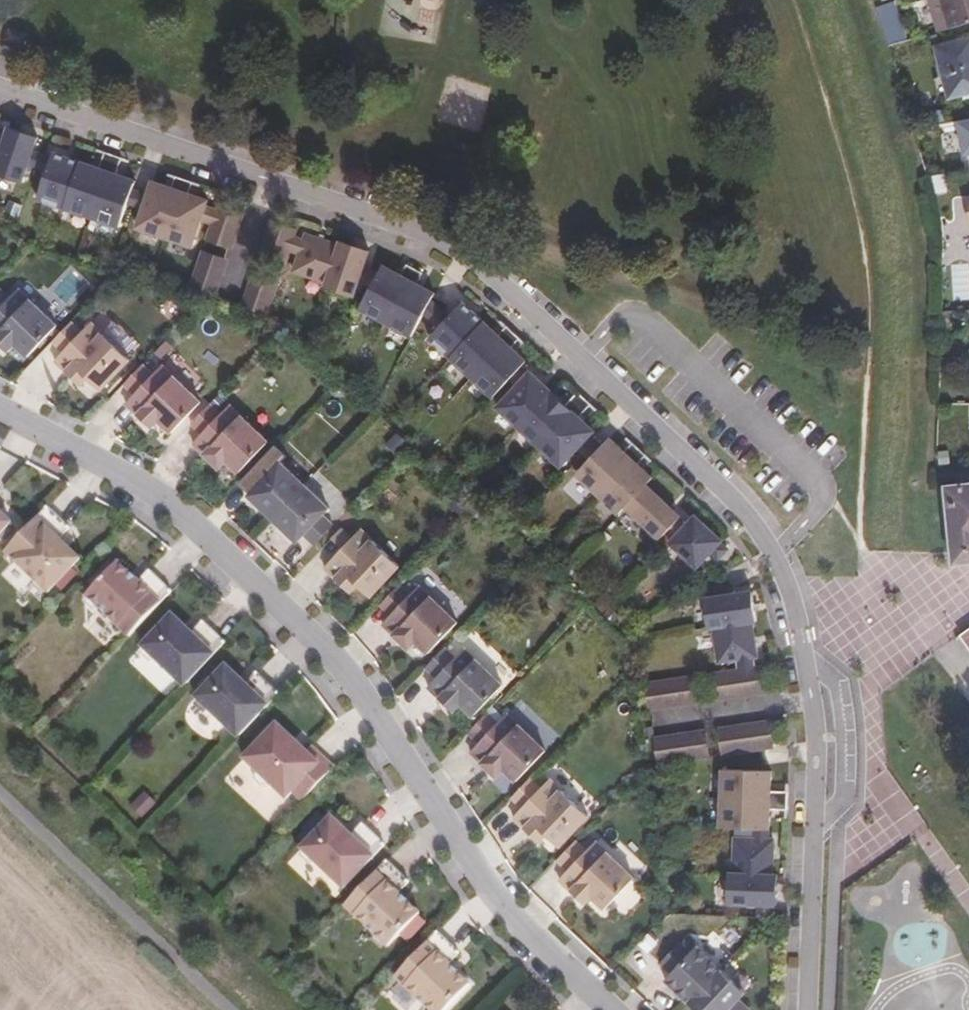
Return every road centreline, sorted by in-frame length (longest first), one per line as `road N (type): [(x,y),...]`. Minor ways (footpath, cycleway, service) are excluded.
road 1 (residential): [(807,1009),(818,741),(790,592),(746,514),(461,250),(0,86)]
road 2 (residential): [(606,1009),(500,910),(329,654),(155,492),(0,412)]

